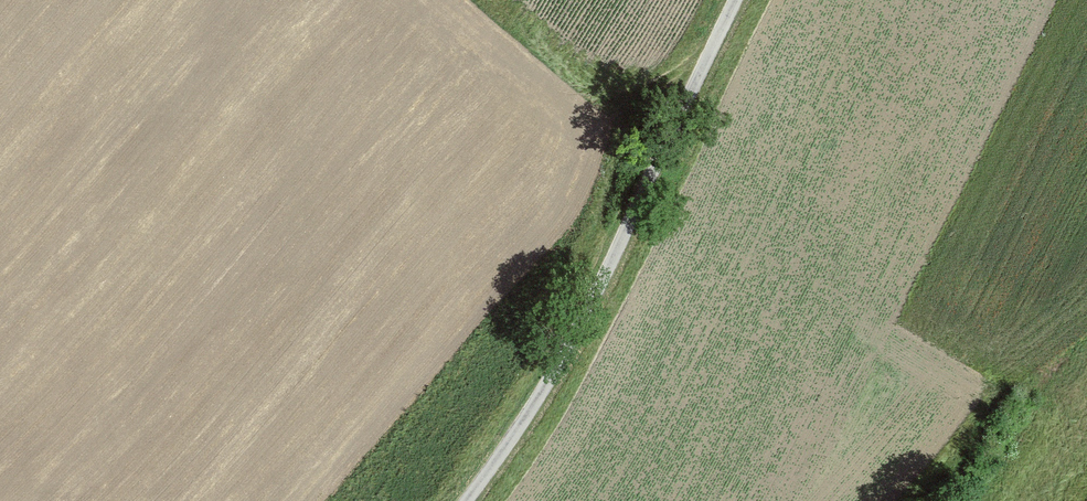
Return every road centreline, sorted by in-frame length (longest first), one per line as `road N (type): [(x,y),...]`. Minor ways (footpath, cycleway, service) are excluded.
road 1 (unclassified): [(468,500),(550,396),(739,0)]
road 2 (track): [(490,0),(668,150)]

